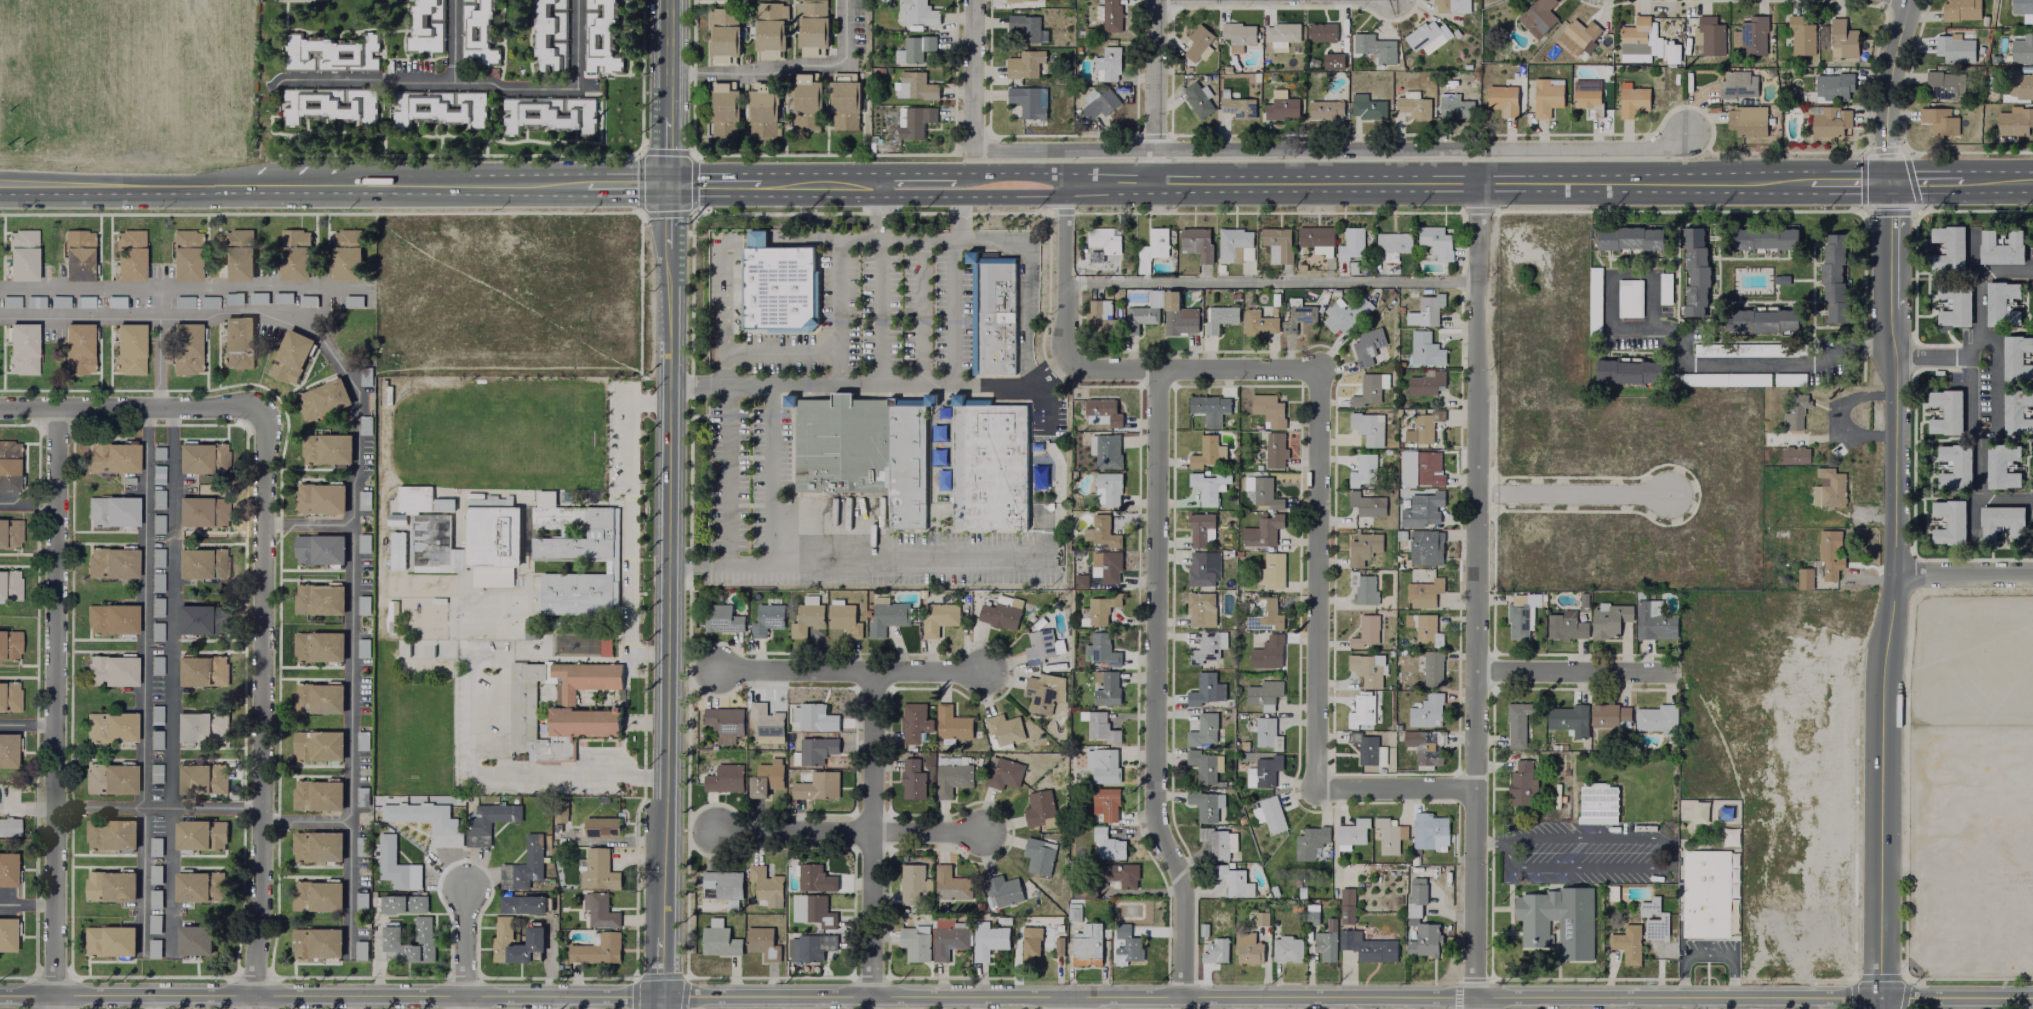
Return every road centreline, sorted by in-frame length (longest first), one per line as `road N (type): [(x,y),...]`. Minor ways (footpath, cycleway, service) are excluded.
road 1 (residential): [(0,995),(2032,998)]
road 2 (tertiary): [(658,1008),(667,0)]
road 3 (secondary): [(971,183),(1809,180)]
road 4 (tertiary): [(1878,1008),(1881,676),(1893,575),(1890,180)]
road 5 (residential): [(1471,1008),(1473,181)]
road 6 (residential): [(1156,371),(1318,371),(1313,792),(1472,792)]
road 7 (residential): [(971,152),(1667,150),(1685,135)]
road 8 (residential): [(1184,998),(1184,888),(1153,815),(1156,371)]
road 9 (residential): [(59,408),(54,1008)]
road 10 (residential): [(253,1008),(264,409)]
road 11 (residential): [(871,998),(871,675)]
road 12 (residential): [(1156,371),(1062,365),(1063,183)]
road 13 (residential): [(714,832),(984,834)]
road 14 (residential): [(719,673),(984,675)]
road 15 (residential): [(0,408),(264,409)]
road 16 (secondary): [(0,185),(255,185)]
road 17 (secondary): [(336,185),(585,184)]
road 18 (residential): [(1473,672),(1676,674)]
road 19 (secondary): [(759,184),(961,183)]
road 20 (residential): [(1473,497),(1672,498)]
road 21 (residential): [(1890,180),(1890,85),(1910,0)]
road 22 (residential): [(1154,182),(1154,0)]
road 23 (residential): [(971,152),(972,0)]
road 24 (residential): [(1893,575),(2032,575)]
road 25 (residential): [(464,1008),(464,886)]

